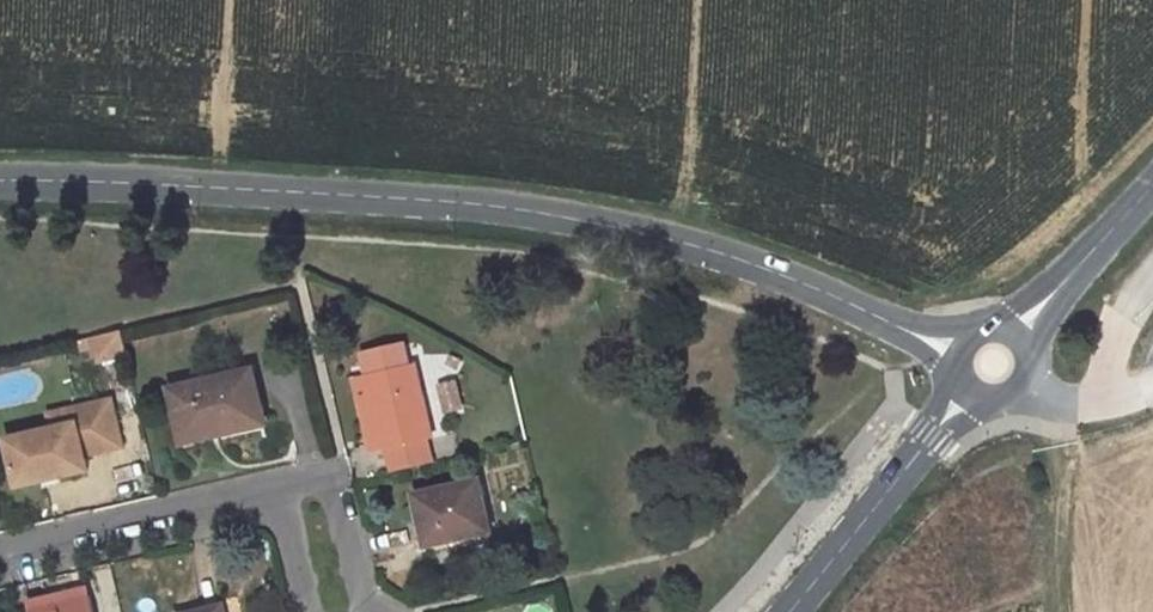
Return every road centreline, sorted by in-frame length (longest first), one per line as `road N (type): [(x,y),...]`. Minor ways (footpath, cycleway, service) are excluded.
road 1 (unclassified): [(964,353),(843,297),(690,244),(507,210),(266,188),(0,180)]
road 2 (unclassified): [(973,391),(787,611)]
road 3 (residential): [(279,487),(0,554)]
road 4 (unclassified): [(1007,343),(1152,185)]
road 5 (residential): [(279,487),(331,474),(367,611)]
road 6 (track): [(1152,271),(1118,311),(1090,399)]
road 7 (residential): [(310,611),(279,487)]

